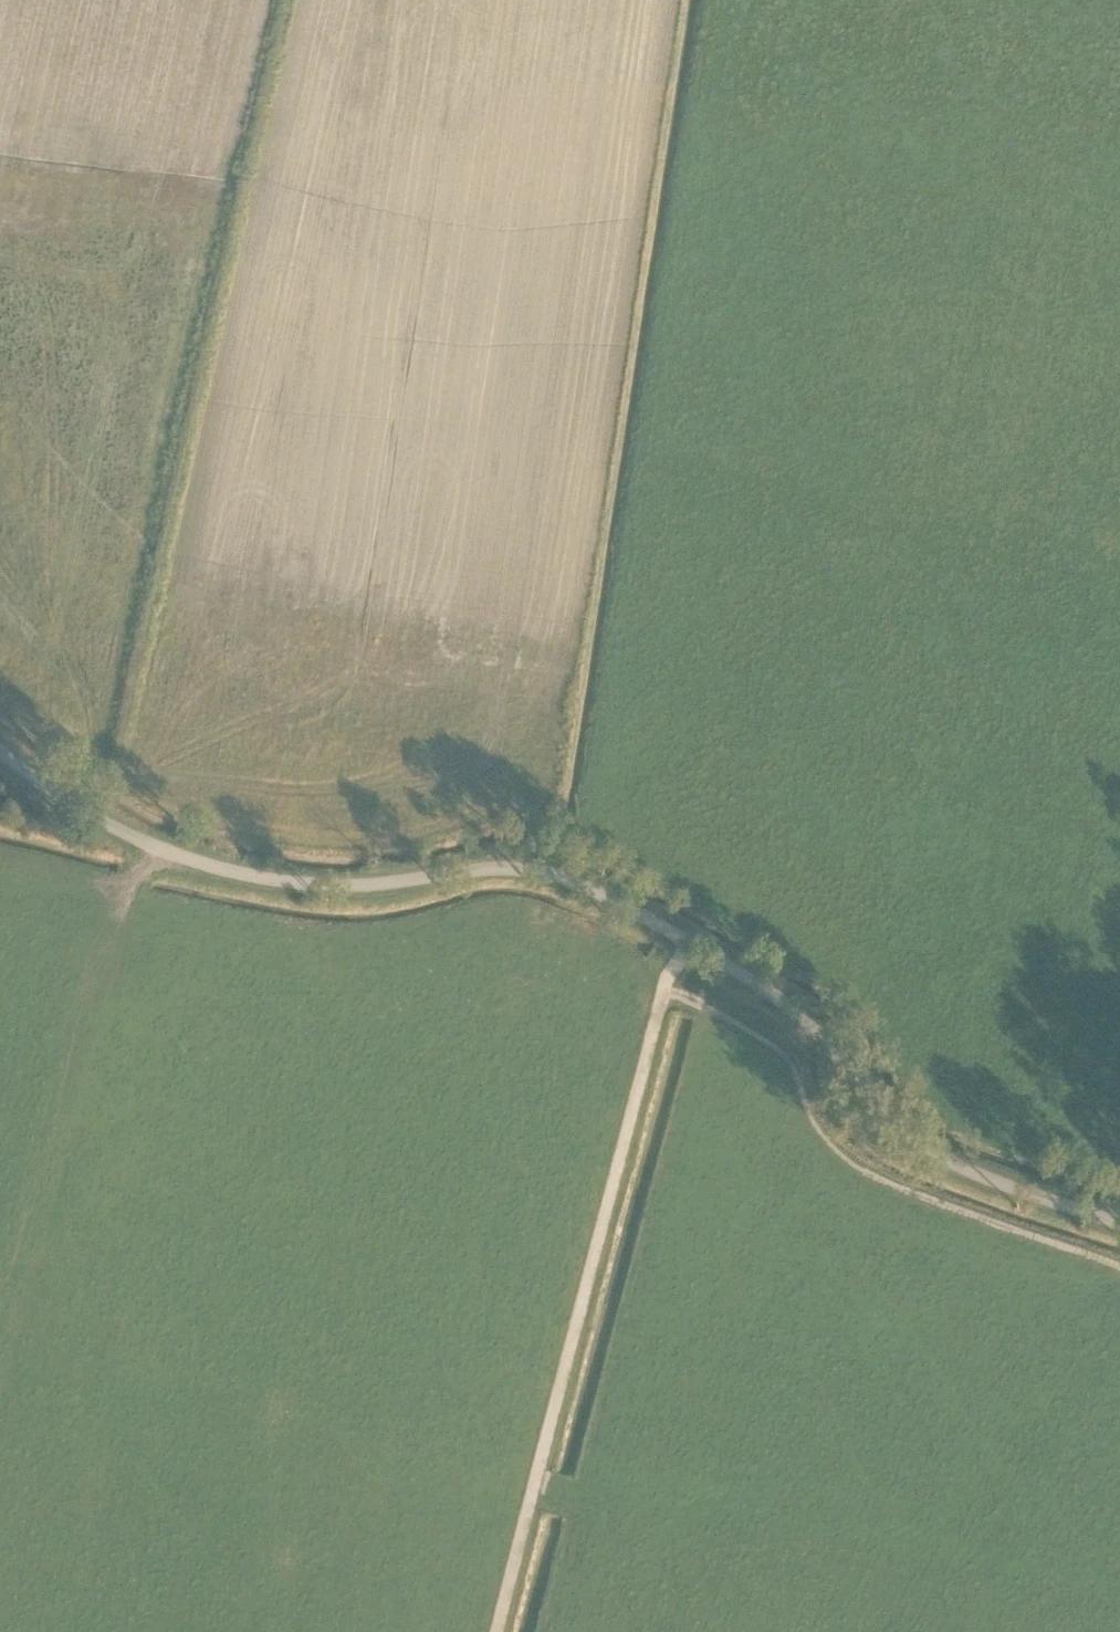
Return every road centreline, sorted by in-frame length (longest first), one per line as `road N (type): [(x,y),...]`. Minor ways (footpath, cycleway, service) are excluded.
road 1 (unclassified): [(1119,1224),(939,1160),(904,1132),(821,1035),(686,943),(583,889),(512,873),(325,885),(228,871),(98,820),(0,752)]
road 2 (track): [(686,943),(662,989),(495,1631)]

